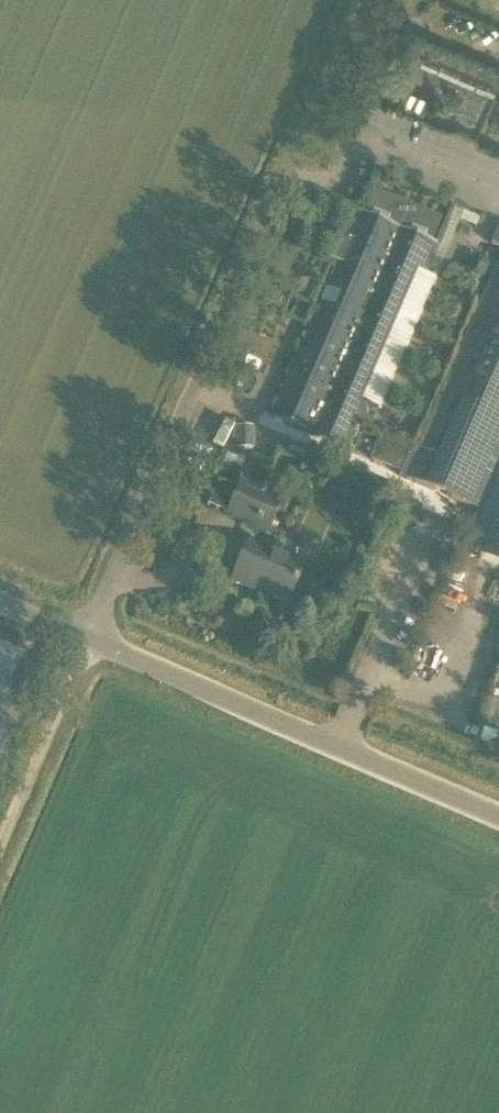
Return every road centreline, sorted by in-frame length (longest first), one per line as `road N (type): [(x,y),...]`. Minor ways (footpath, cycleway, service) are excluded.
road 1 (unclassified): [(89,640),(362,0)]
road 2 (tertiary): [(498,816),(89,640)]
road 3 (track): [(0,842),(89,640)]

